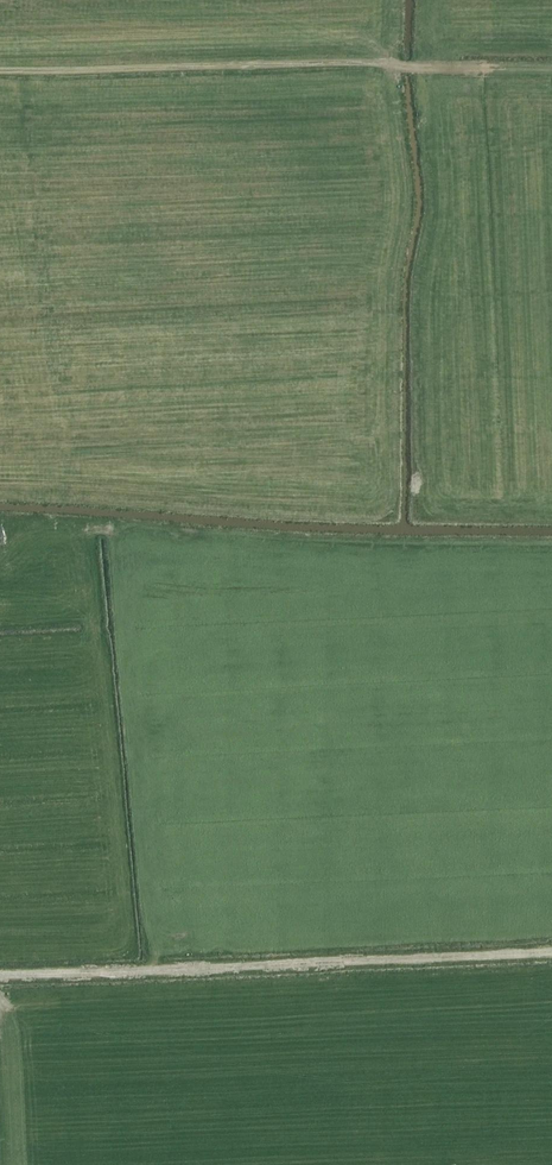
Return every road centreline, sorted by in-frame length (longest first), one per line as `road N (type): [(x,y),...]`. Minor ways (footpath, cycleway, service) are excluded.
road 1 (track): [(551,948),(0,975)]
road 2 (unclassified): [(0,70),(386,61),(551,69)]

